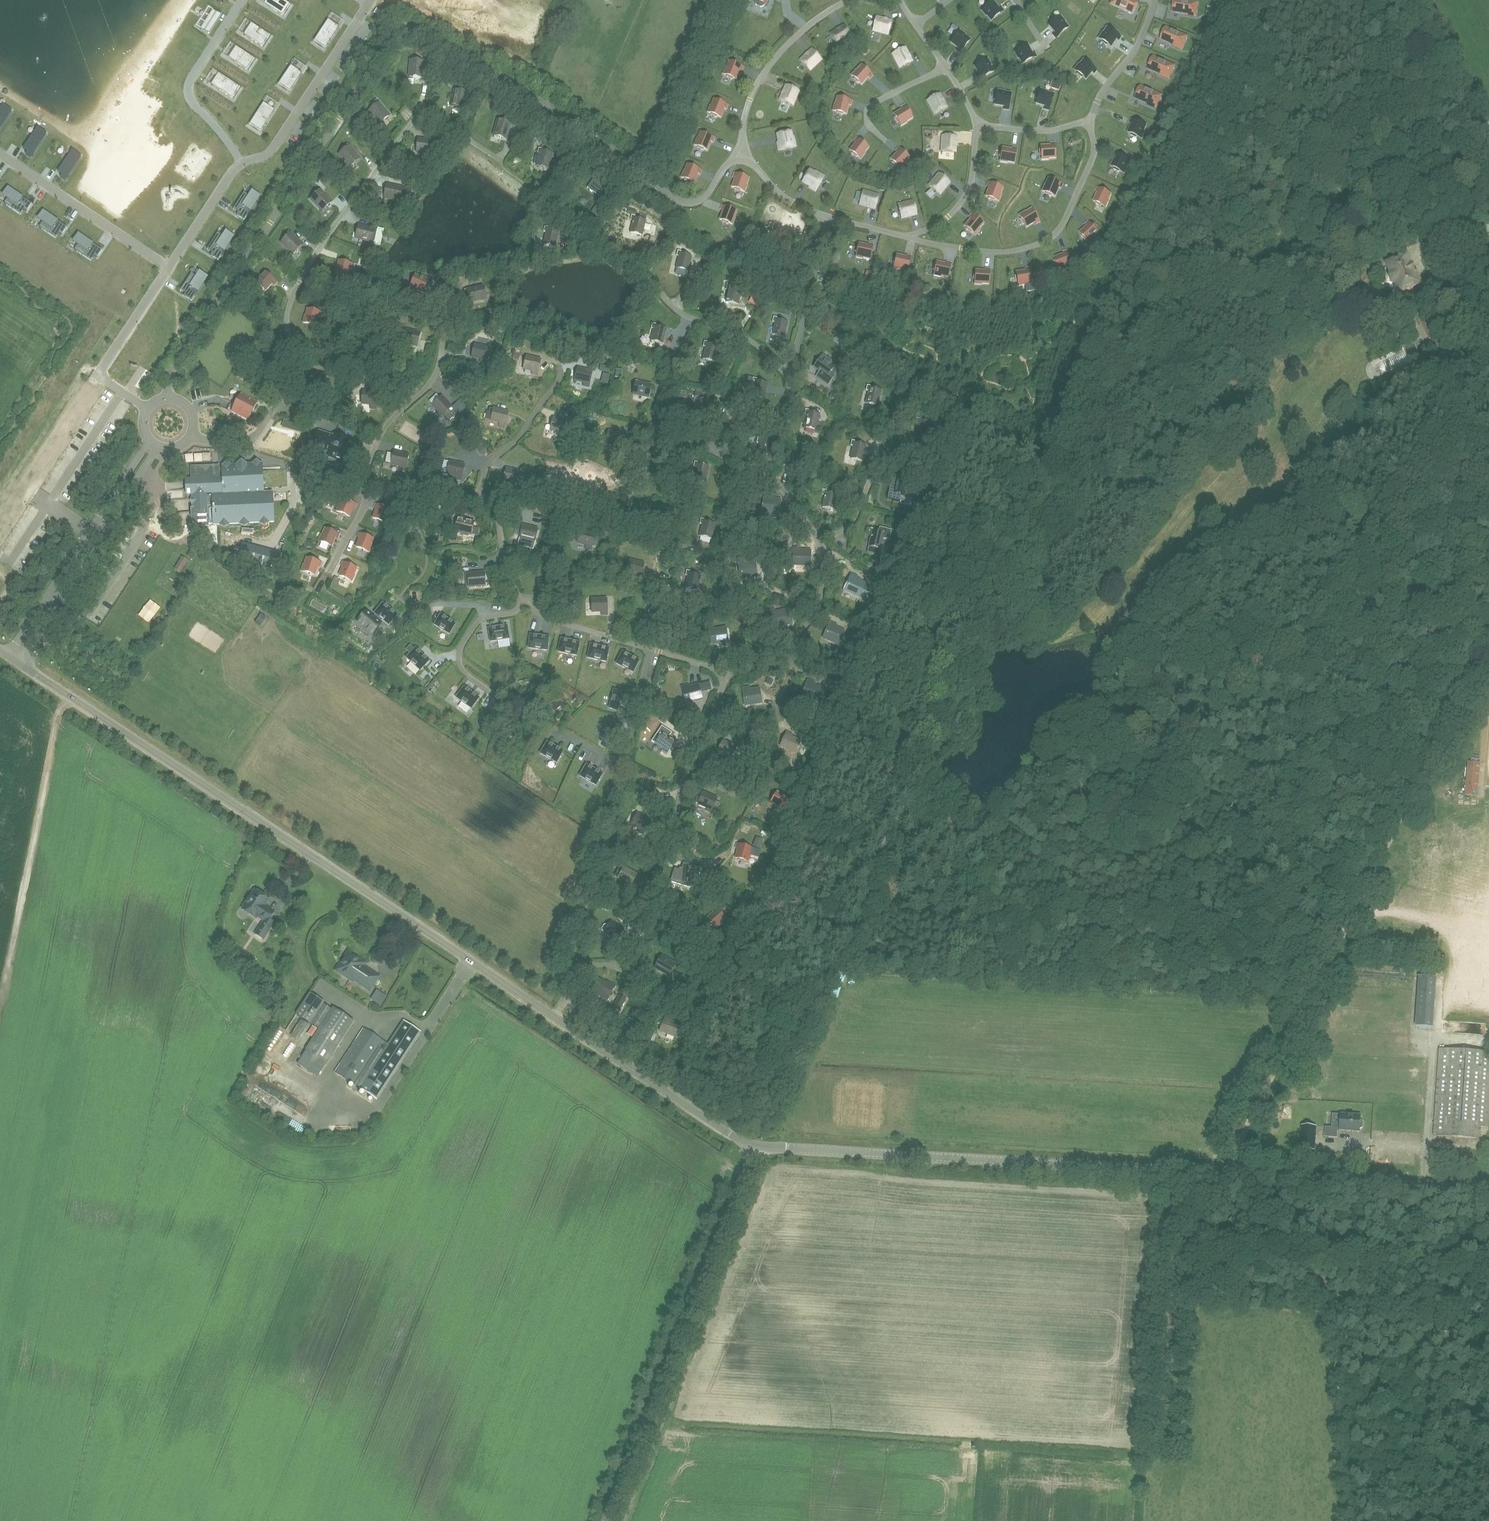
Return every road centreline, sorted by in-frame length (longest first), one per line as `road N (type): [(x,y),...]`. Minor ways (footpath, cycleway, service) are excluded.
road 1 (unclassified): [(756,1148),(17,662)]
road 2 (unclassified): [(1488,1190),(756,1148)]
road 3 (track): [(1488,645),(1231,1175)]
road 4 (unclassified): [(607,1520),(756,1148)]
road 5 (track): [(570,971),(653,650)]
road 6 (unclassified): [(17,662),(111,519)]
road 7 (unclassified): [(100,517),(7,656)]
road 8 (track): [(1488,126),(1428,0)]

